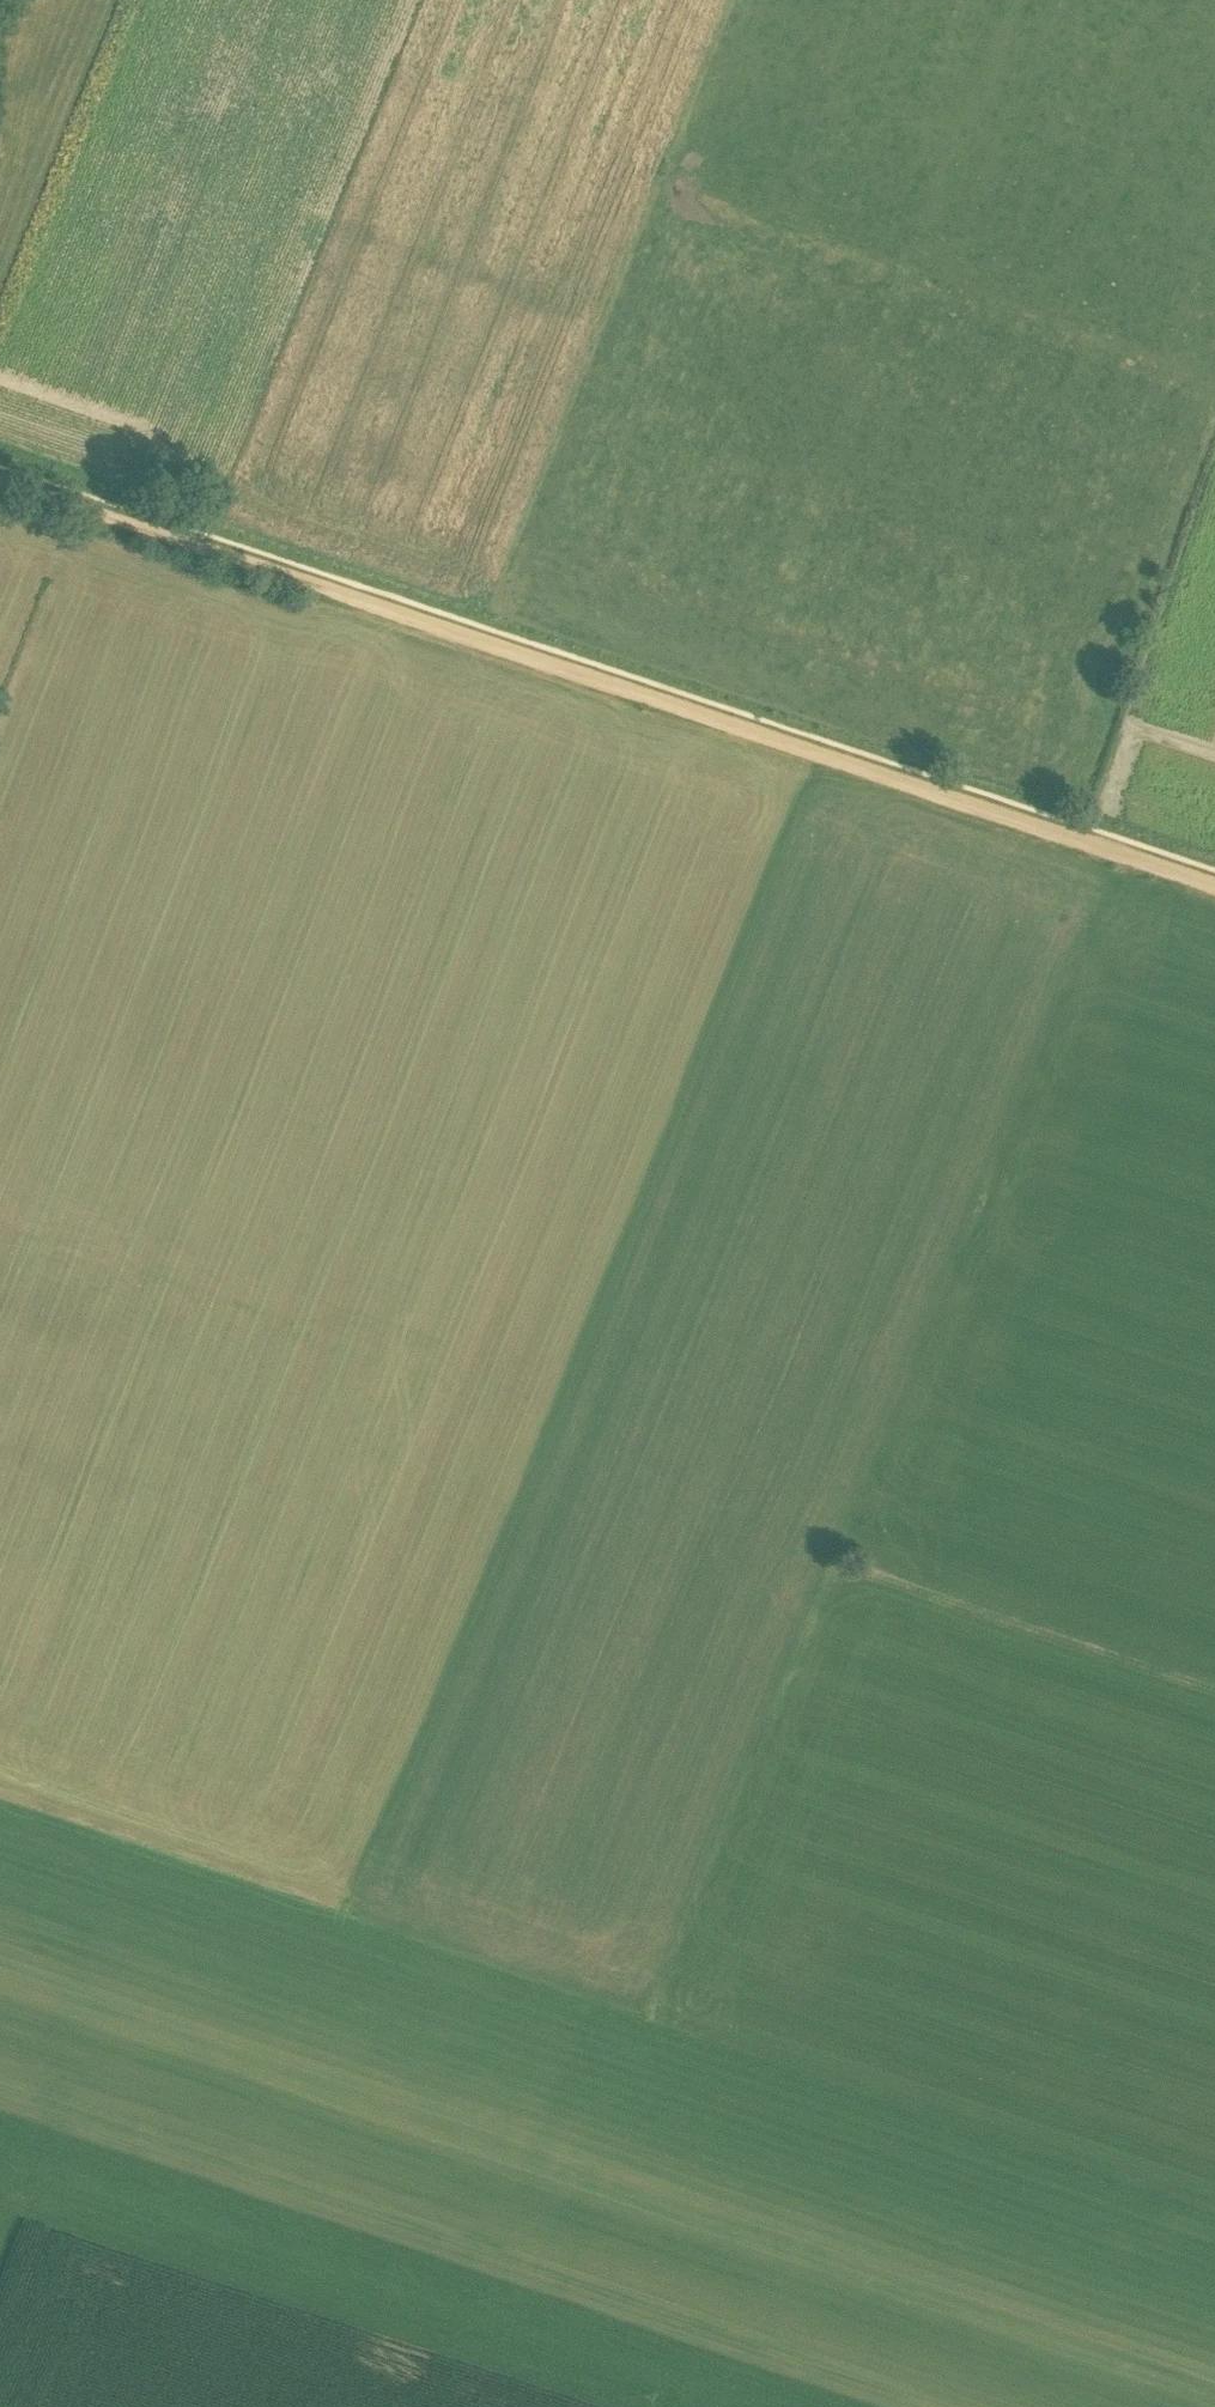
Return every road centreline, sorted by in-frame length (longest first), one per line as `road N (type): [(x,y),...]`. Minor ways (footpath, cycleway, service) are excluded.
road 1 (track): [(1214,882),(0,478)]

